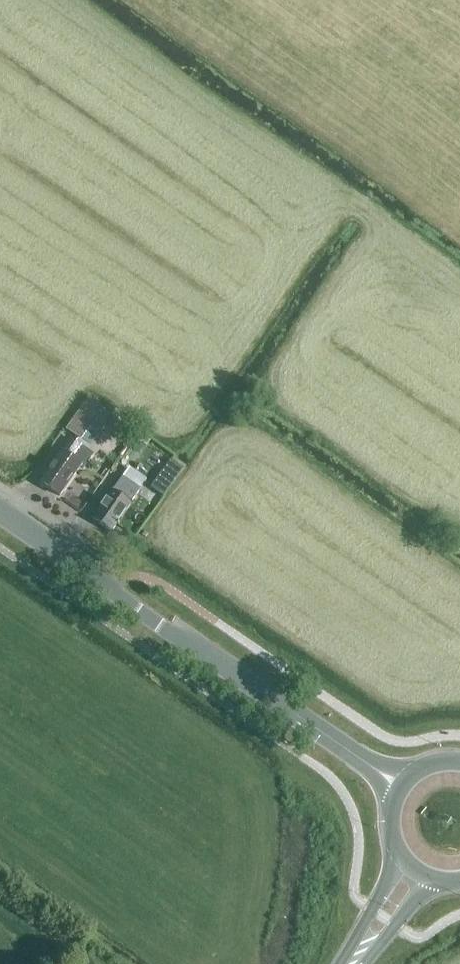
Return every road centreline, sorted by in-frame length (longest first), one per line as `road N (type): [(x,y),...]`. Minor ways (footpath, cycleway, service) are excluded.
road 1 (secondary): [(400,787),(0,512)]
road 2 (primary): [(398,853),(341,963)]

